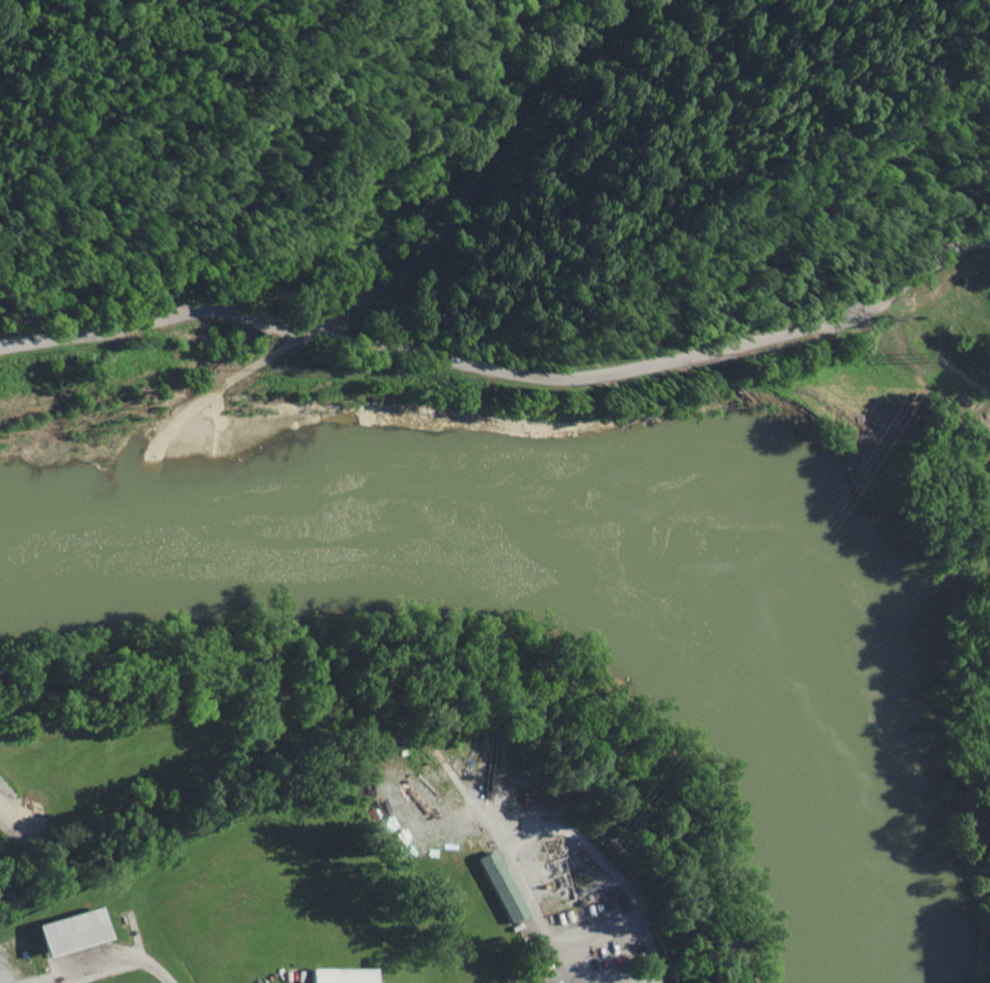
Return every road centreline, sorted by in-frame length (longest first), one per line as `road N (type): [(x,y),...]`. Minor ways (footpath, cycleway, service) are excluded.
road 1 (residential): [(989,241),(860,309),(703,356),(549,376),(289,327)]
road 2 (residential): [(240,309),(207,307),(0,346)]

